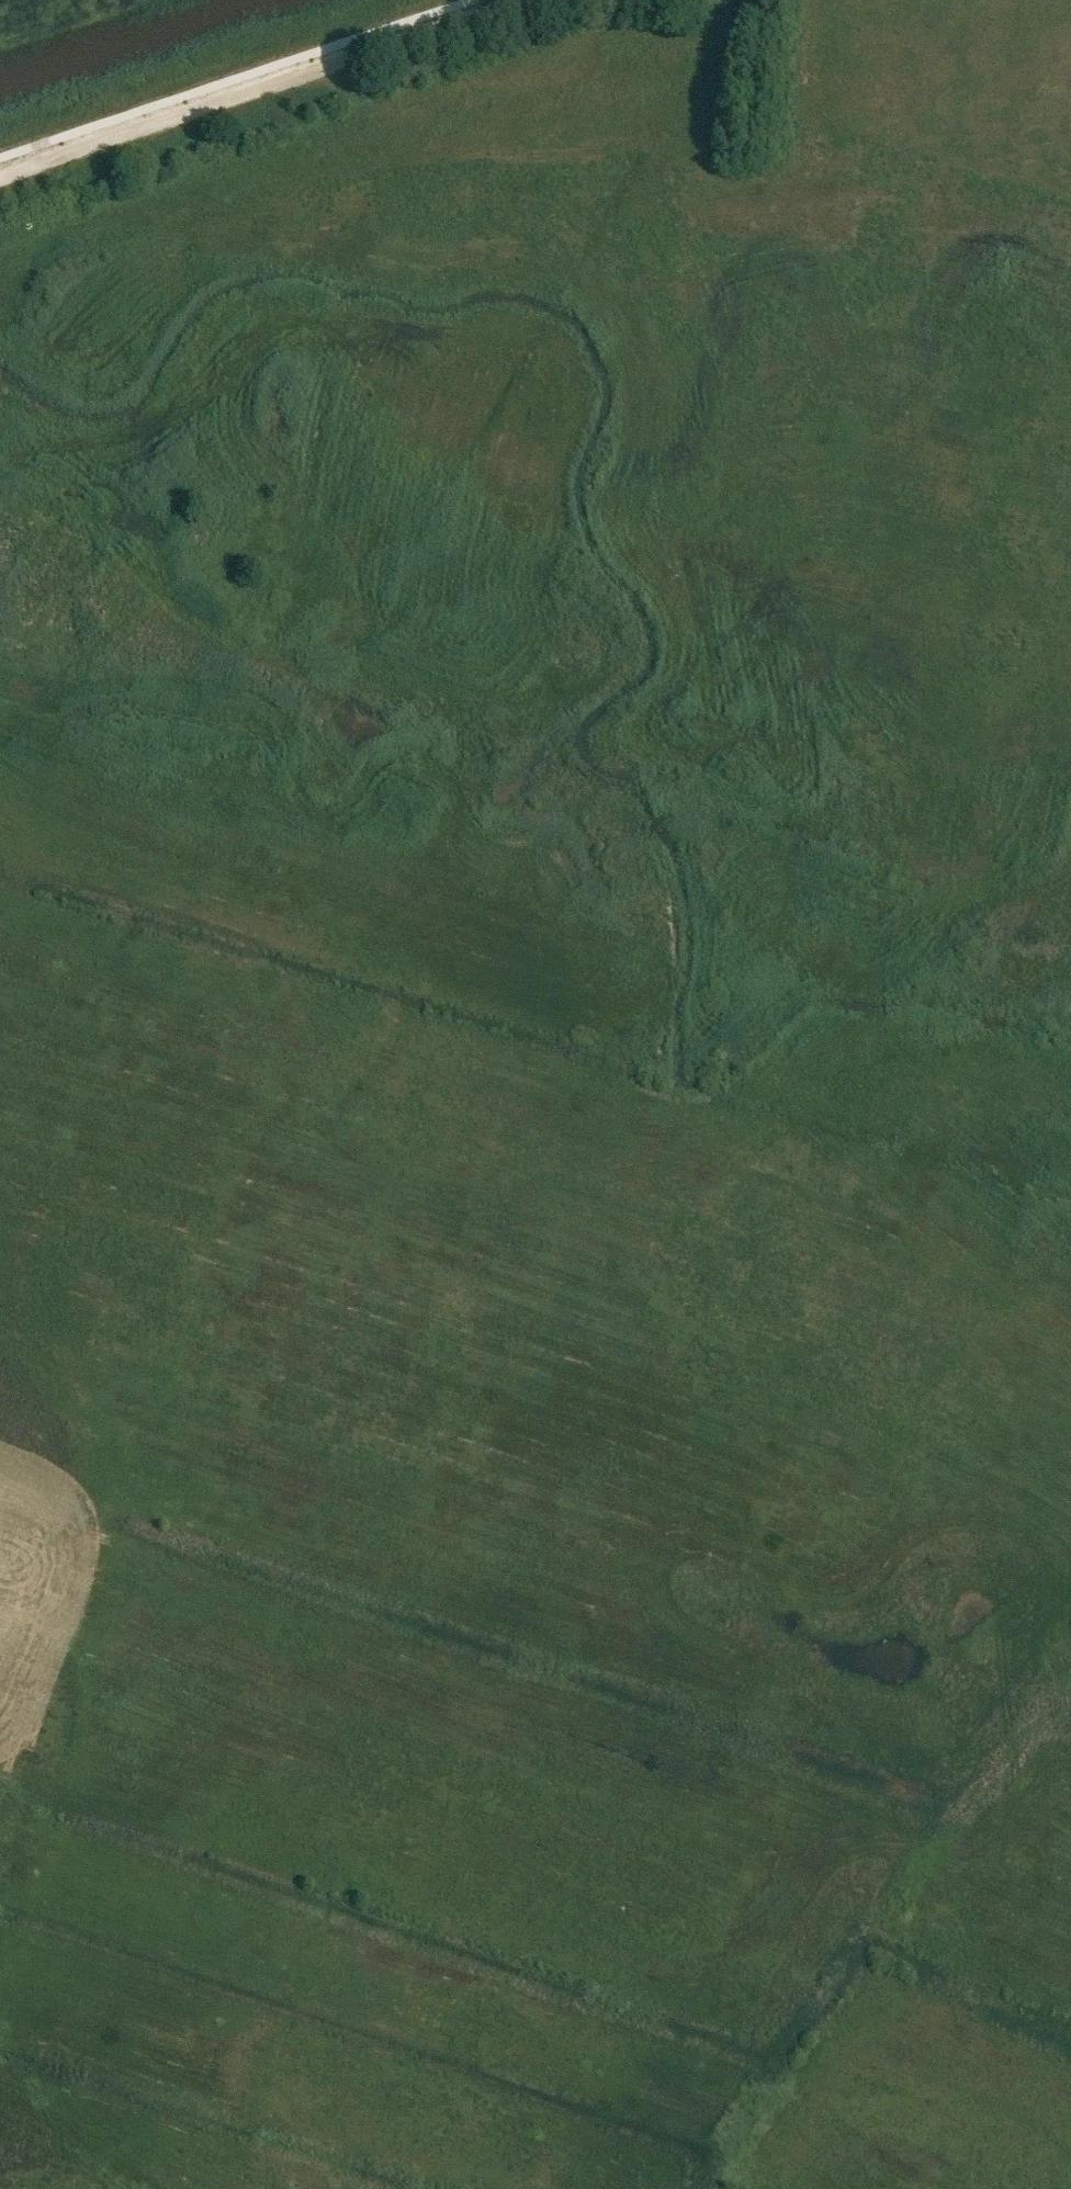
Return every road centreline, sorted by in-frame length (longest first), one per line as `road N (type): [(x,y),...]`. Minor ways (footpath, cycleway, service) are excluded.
road 1 (track): [(0,177),(523,0)]

